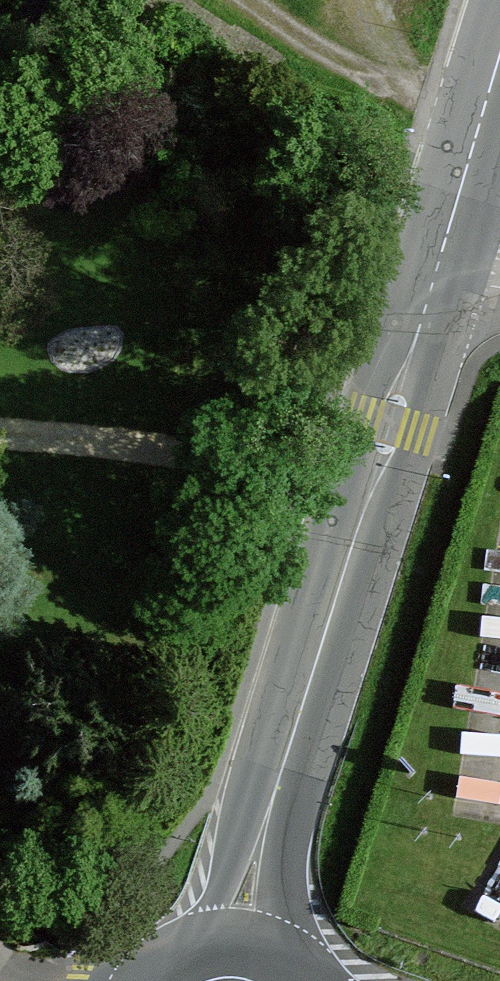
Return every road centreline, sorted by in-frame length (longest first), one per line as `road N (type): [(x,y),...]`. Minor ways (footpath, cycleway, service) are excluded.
road 1 (primary): [(240,942),(267,818),(435,277)]
road 2 (primary): [(435,277),(499,66)]

